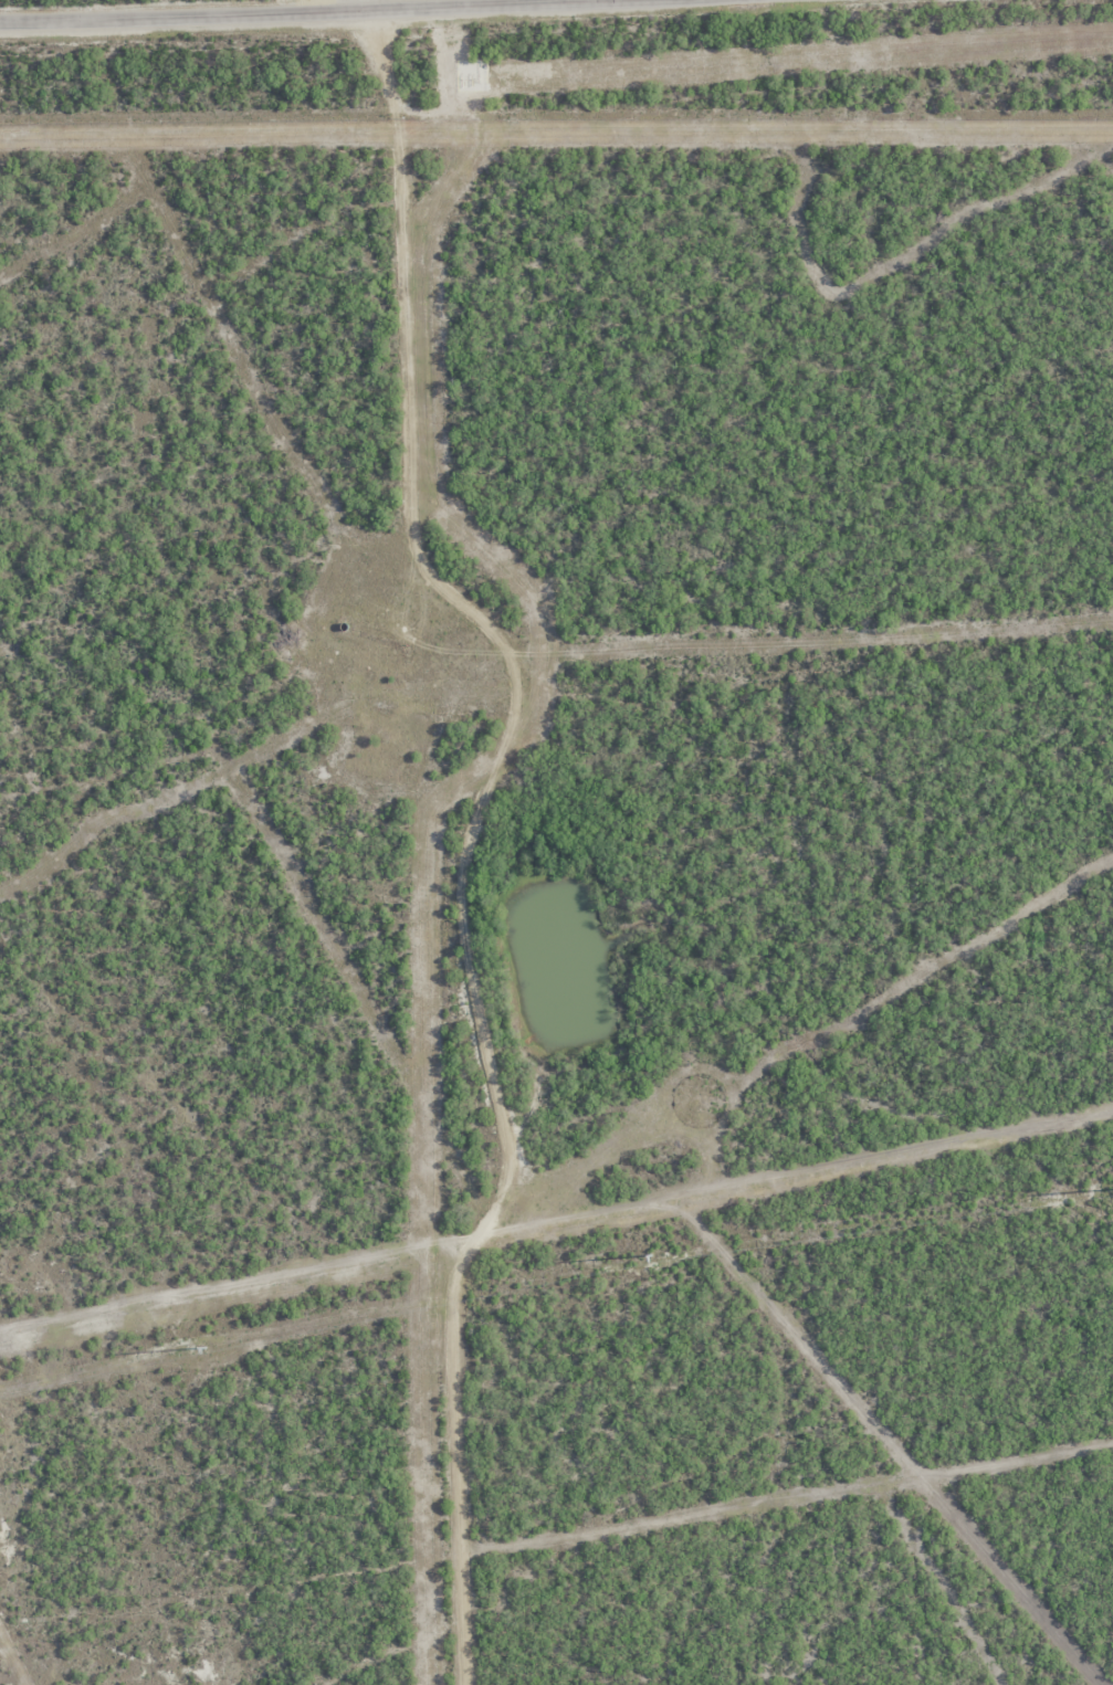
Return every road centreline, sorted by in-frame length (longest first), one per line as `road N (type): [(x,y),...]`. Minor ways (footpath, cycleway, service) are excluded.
road 1 (tertiary): [(0,23),(654,0)]

